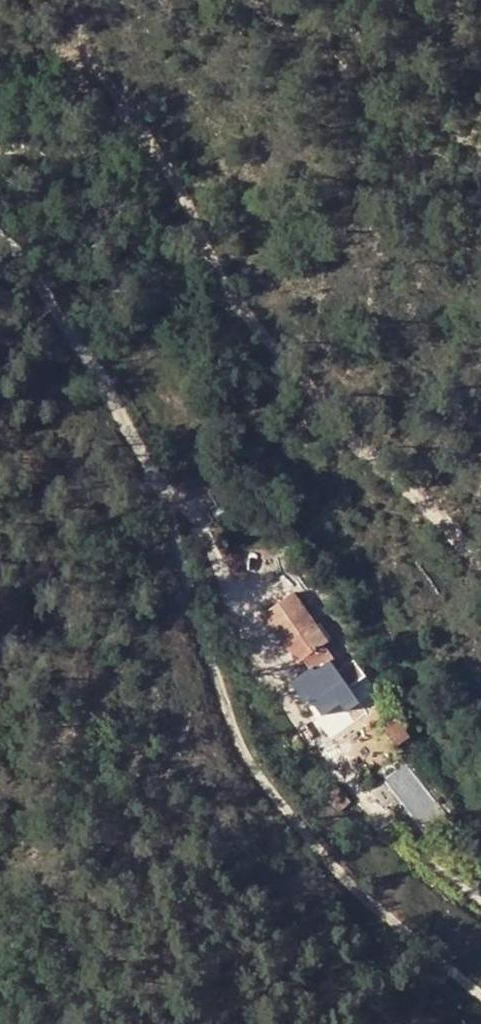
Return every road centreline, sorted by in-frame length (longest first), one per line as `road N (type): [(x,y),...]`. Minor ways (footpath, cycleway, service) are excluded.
road 1 (track): [(0,238),(50,278),(160,488),(252,755),(351,895),(480,1019)]
road 2 (track): [(0,153),(118,199),(190,257),(346,446),(480,538)]

